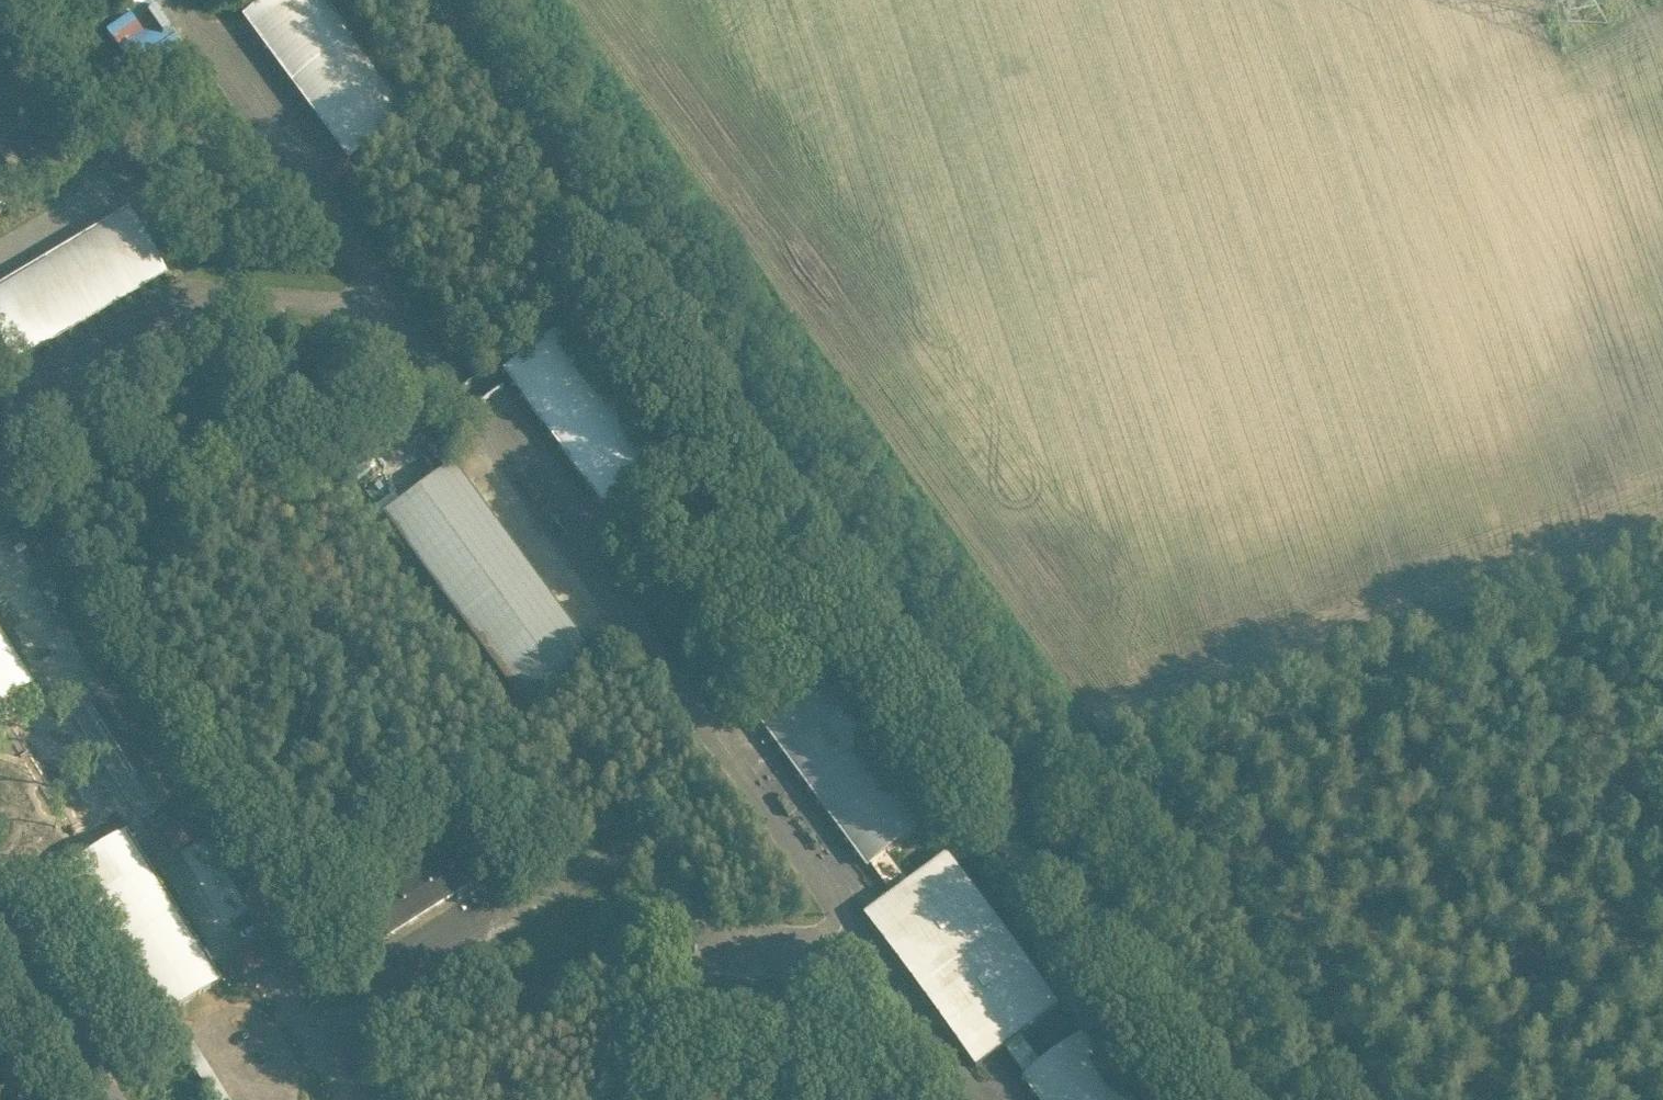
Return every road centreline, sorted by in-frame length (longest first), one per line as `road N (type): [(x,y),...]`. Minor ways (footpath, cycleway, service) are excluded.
road 1 (track): [(1662,583),(1195,770),(1182,822)]
road 2 (track): [(1182,822),(1374,1099)]

